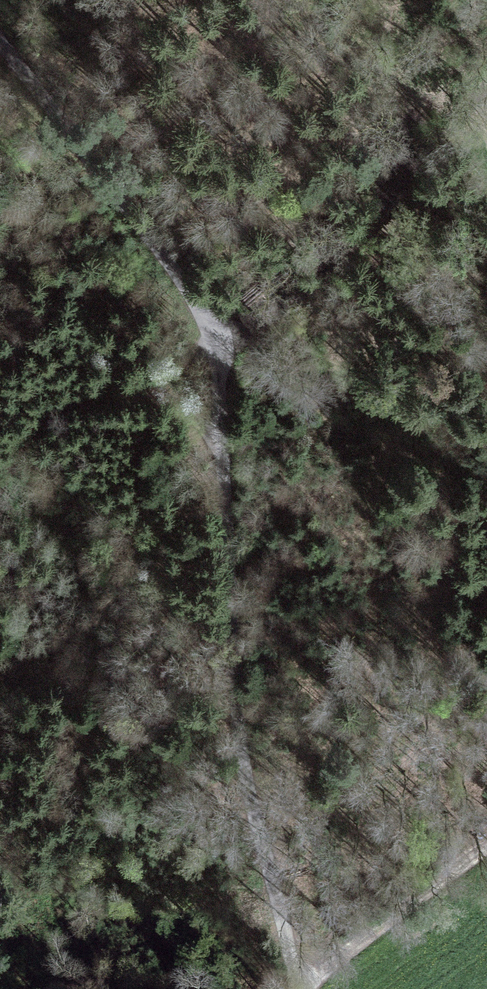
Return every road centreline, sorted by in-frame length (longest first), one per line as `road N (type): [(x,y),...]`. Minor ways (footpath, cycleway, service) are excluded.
road 1 (unclassified): [(0,41),(179,277),(217,347),(245,797),(300,988)]
road 2 (track): [(486,97),(288,296),(217,347),(108,385)]
road 3 (track): [(312,988),(486,852)]
road 4 (track): [(108,385),(60,405),(0,484)]
road 5 (track): [(108,385),(158,391),(219,436)]

